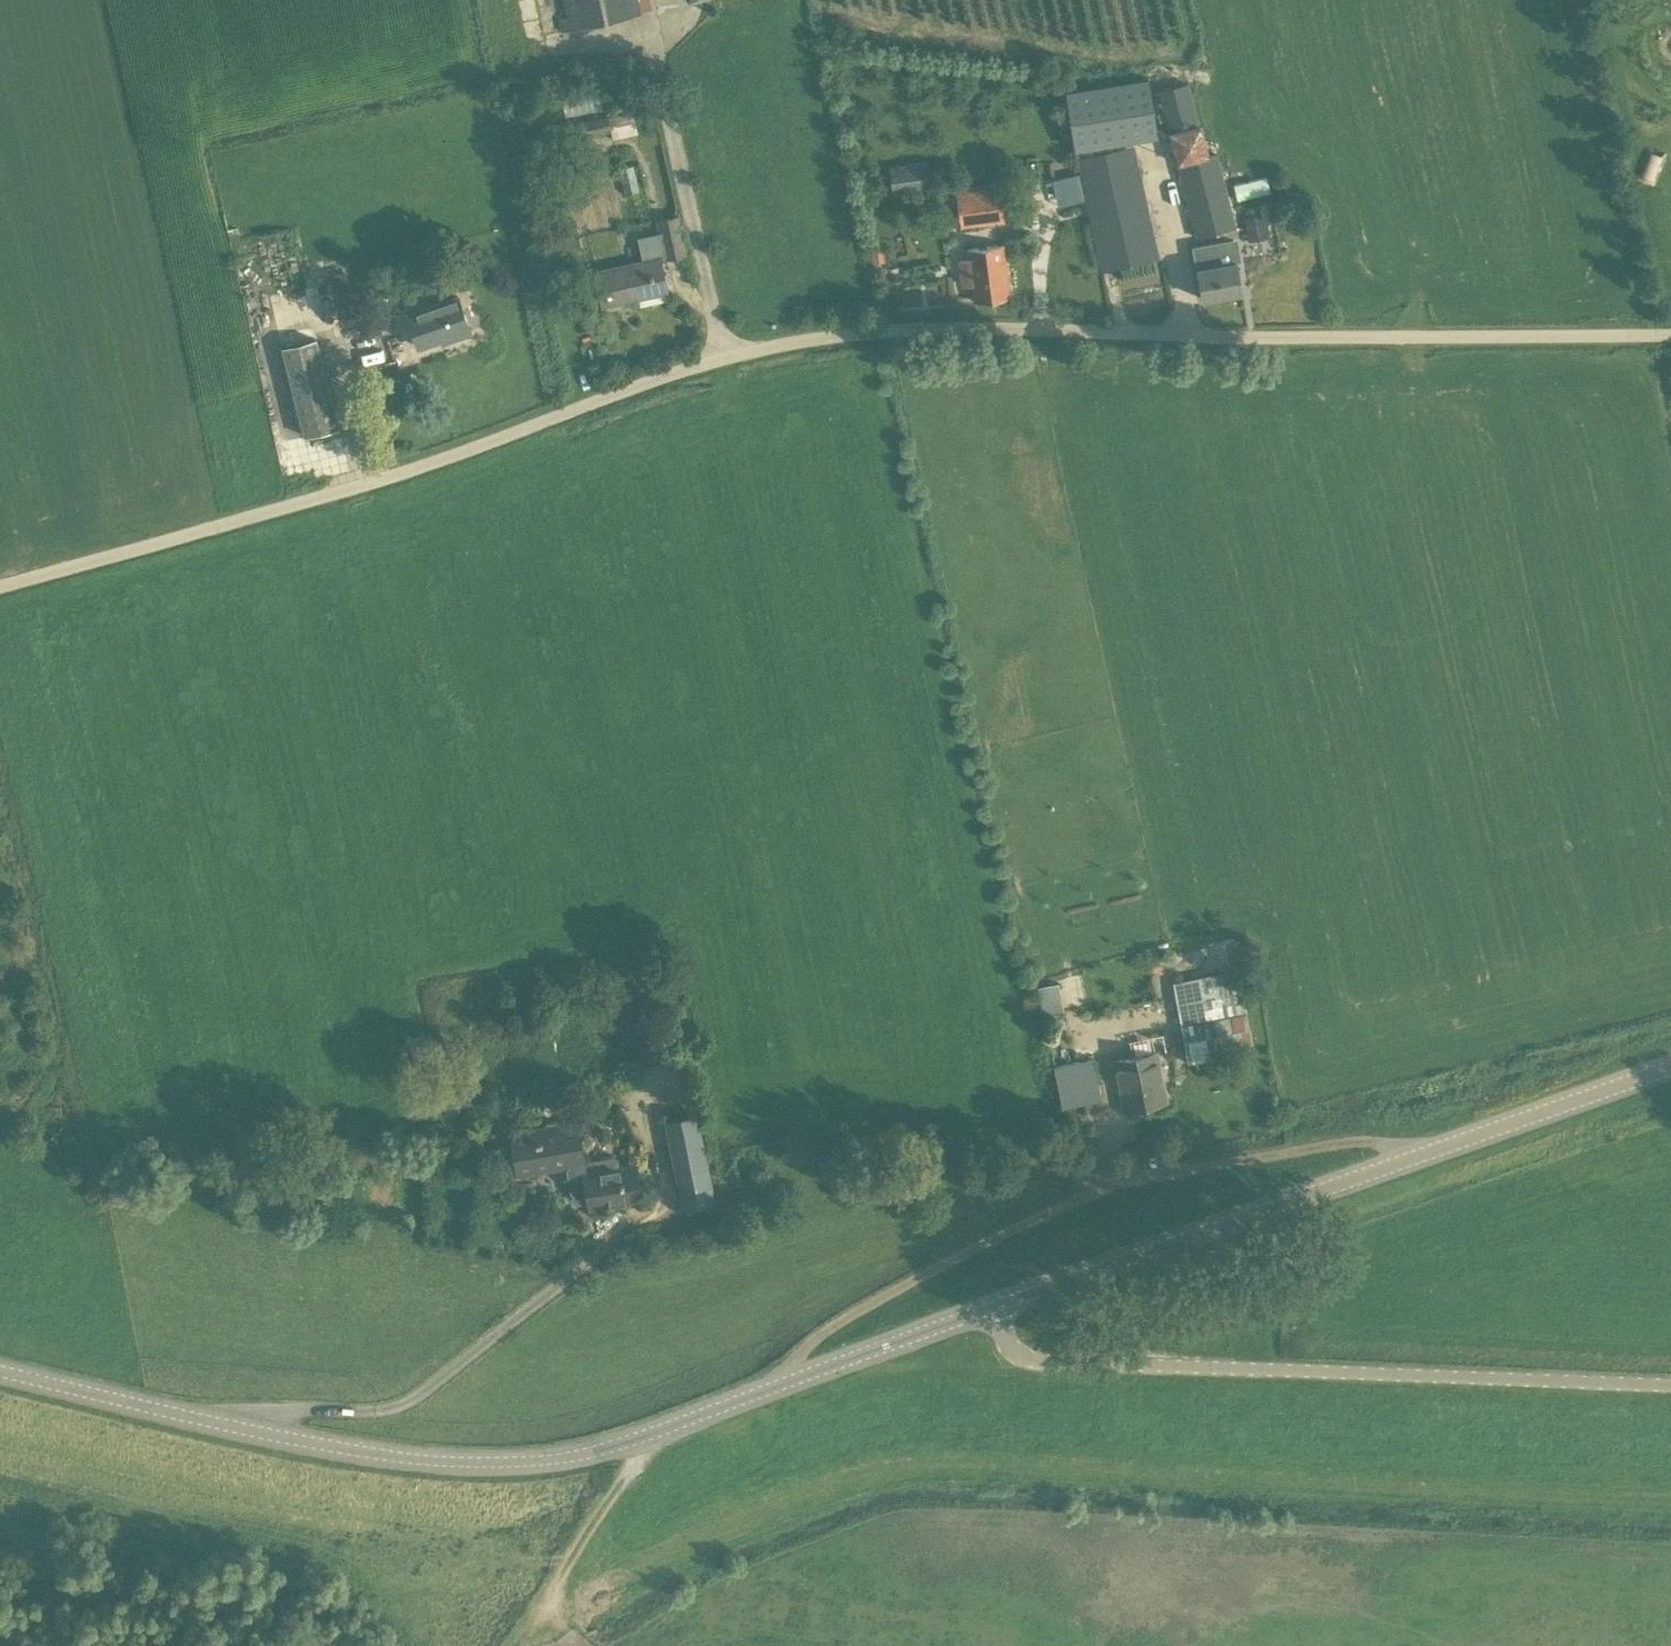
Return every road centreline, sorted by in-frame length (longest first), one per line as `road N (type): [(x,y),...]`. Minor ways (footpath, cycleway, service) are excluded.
road 1 (unclassified): [(0,584),(363,482),(638,383),(811,338),(886,329),(1670,334)]
road 2 (tertiary): [(988,1304),(647,1434),(535,1461),(416,1458),(289,1438),(0,1372)]
road 3 (tertiary): [(1670,1066),(988,1304)]
road 4 (unclassified): [(1670,1386),(1041,1361),(1012,1348),(988,1304)]
road 5 (track): [(516,1645),(647,1434)]

